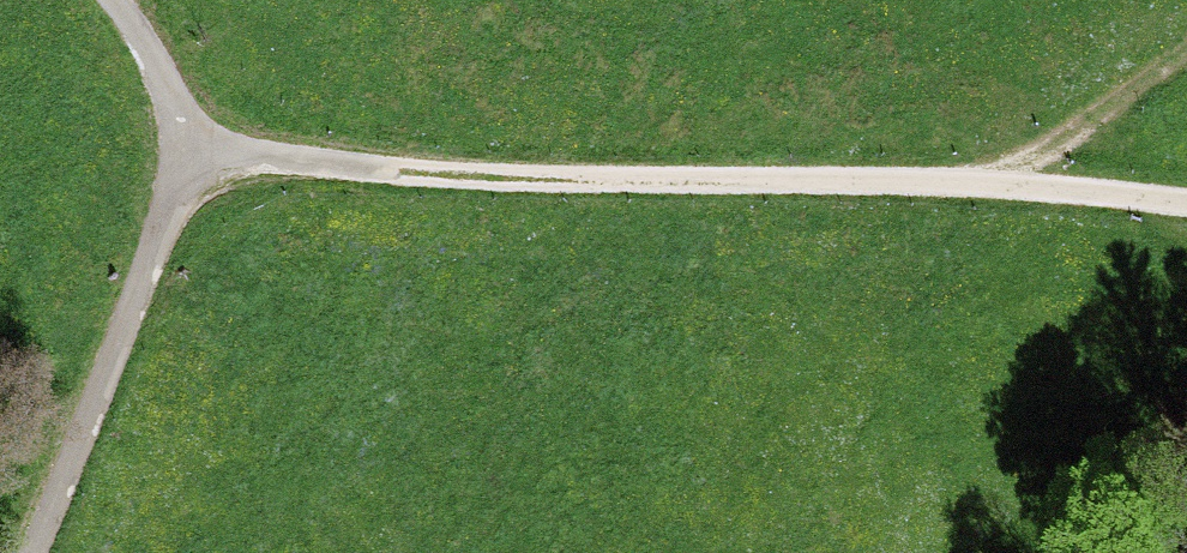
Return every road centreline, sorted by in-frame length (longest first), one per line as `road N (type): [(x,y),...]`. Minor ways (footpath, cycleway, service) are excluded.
road 1 (track): [(191,150),(493,177),(993,188)]
road 2 (track): [(27,552),(191,150)]
road 3 (track): [(993,188),(1072,141),(1186,53)]
road 4 (track): [(993,188),(1186,206)]
road 5 (track): [(191,150),(148,48),(114,0)]

